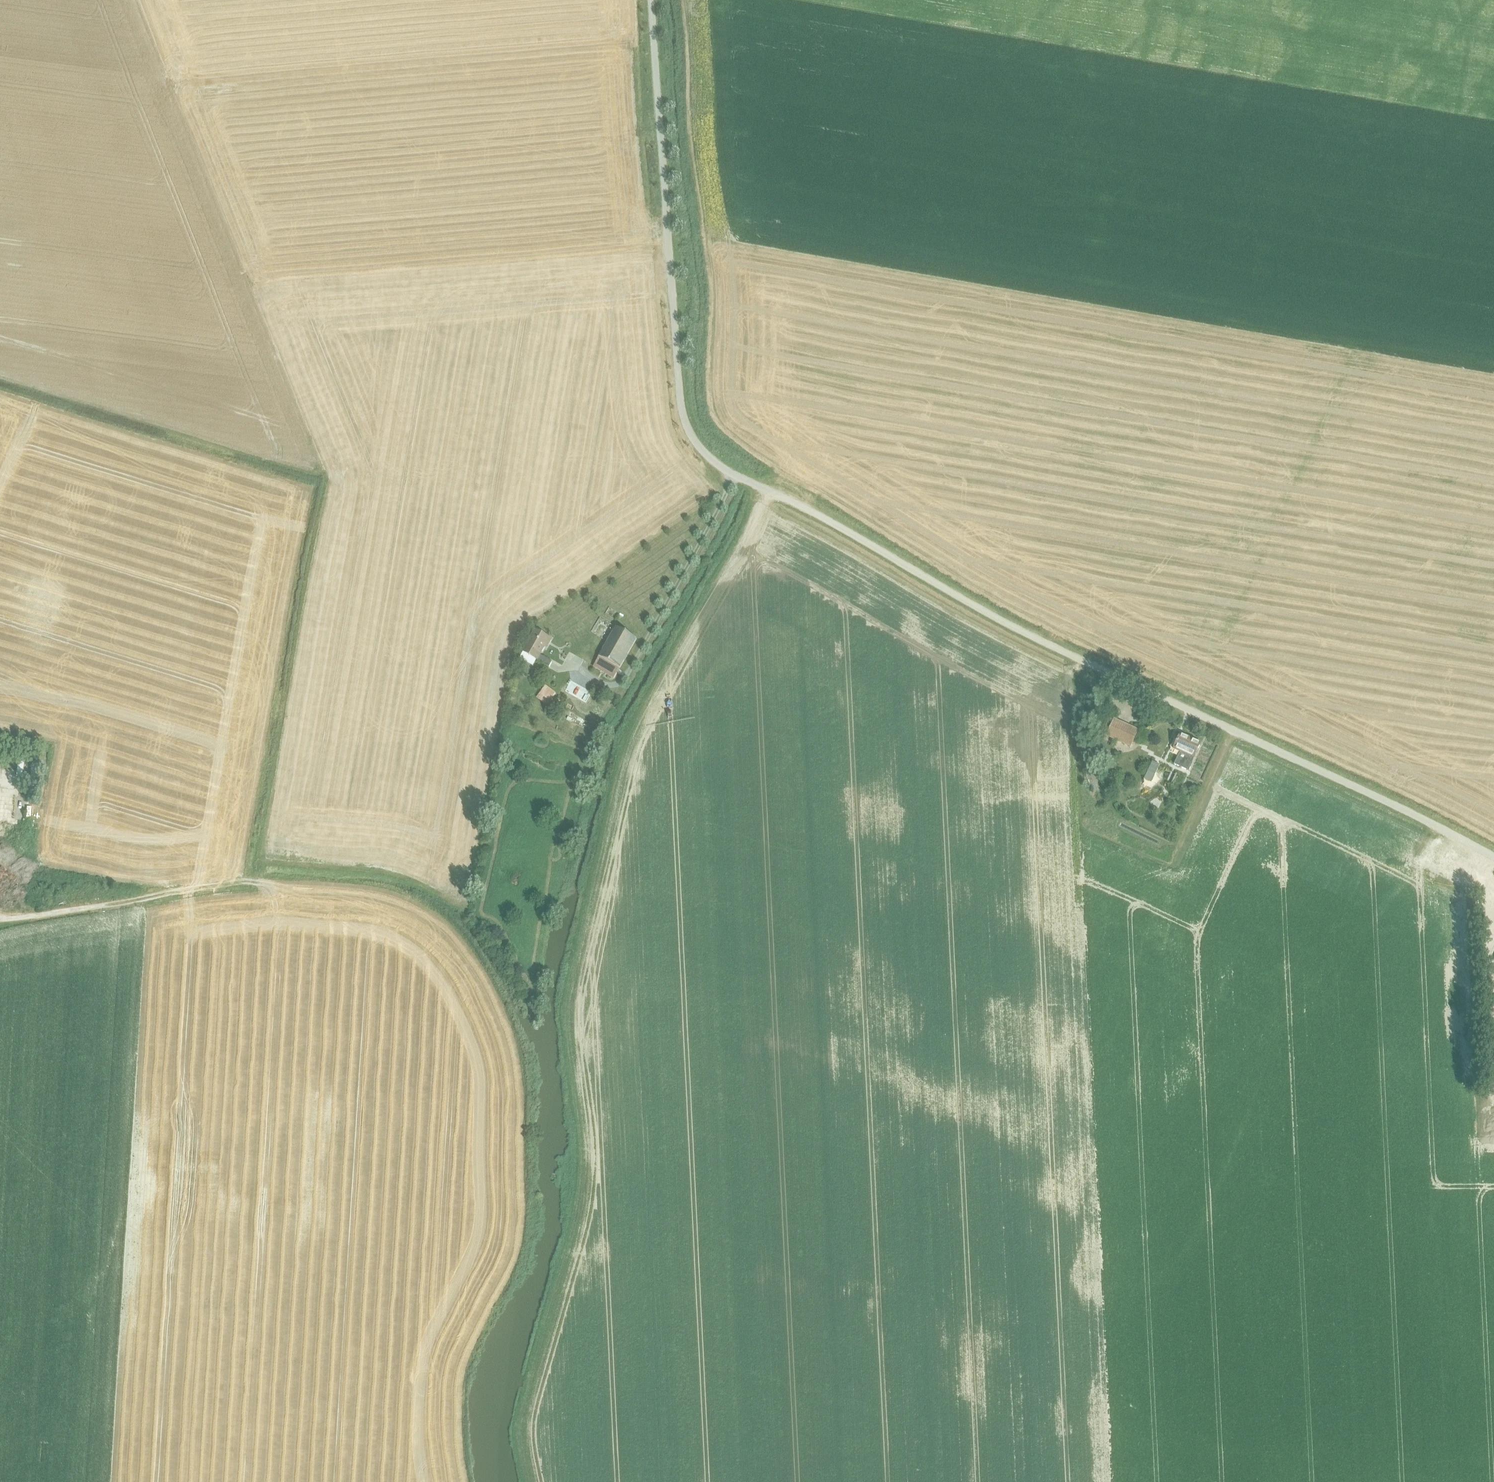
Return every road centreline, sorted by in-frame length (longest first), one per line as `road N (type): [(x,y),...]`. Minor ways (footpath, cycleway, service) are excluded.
road 1 (unclassified): [(1493,858),(1032,637),(733,475),(700,448),(681,391),(651,0)]

